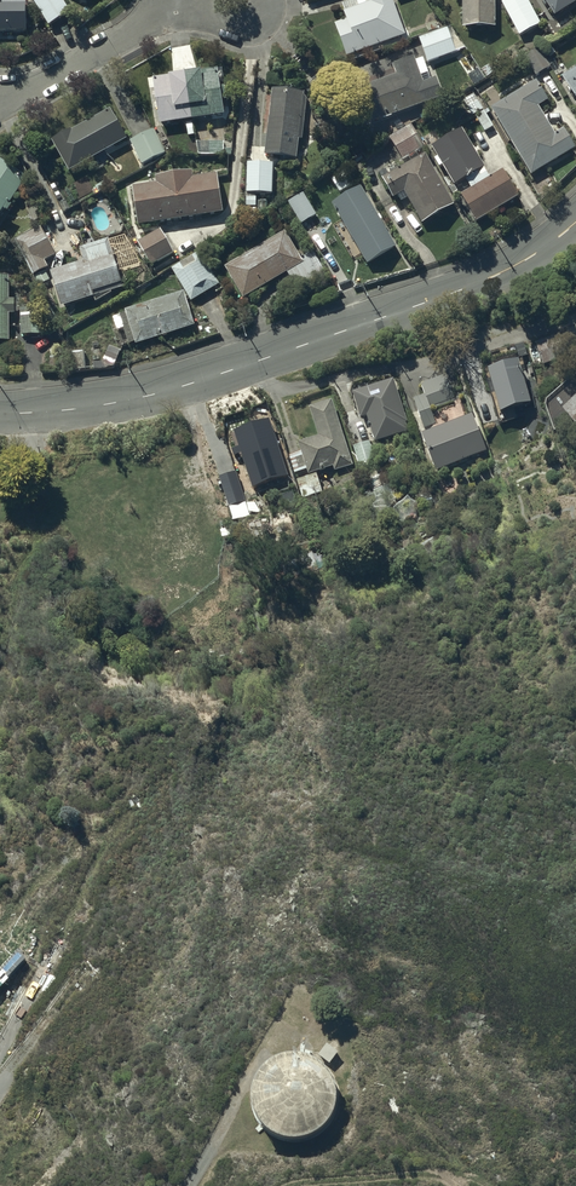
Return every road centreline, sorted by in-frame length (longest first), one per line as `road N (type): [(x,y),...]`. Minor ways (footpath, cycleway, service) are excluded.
road 1 (secondary): [(575,221),(484,281),(205,379),(95,406),(0,408)]
road 2 (track): [(190,1185),(265,1042),(293,1021),(324,1019),(368,1047),(400,1096),(477,1179)]
road 3 (residential): [(0,101),(146,25),(171,0)]
road 4 (track): [(469,1185),(455,1177),(296,1185)]
road 5 (track): [(386,1074),(383,1119),(318,1185)]

